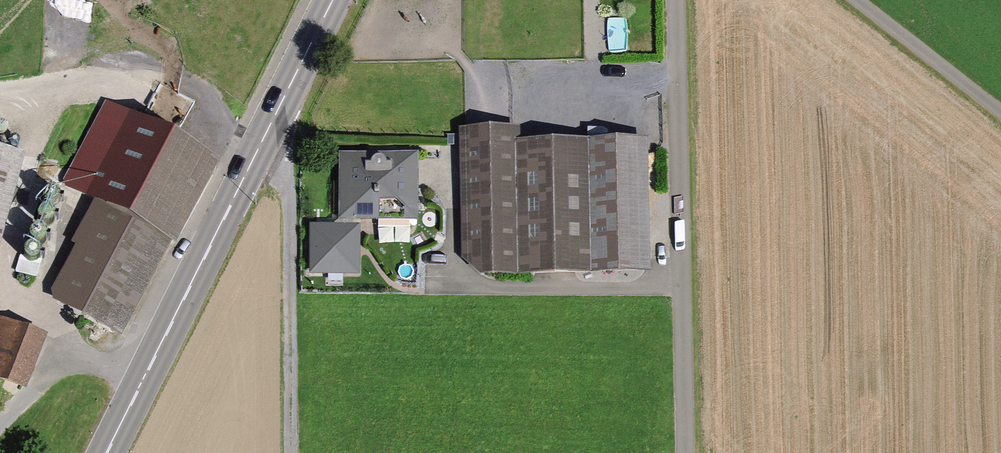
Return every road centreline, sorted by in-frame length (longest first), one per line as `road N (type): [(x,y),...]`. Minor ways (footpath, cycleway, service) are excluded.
road 1 (primary): [(106,452),(328,0)]
road 2 (track): [(674,0),(685,452)]
road 3 (track): [(255,148),(287,177),(287,452)]
road 4 (track): [(37,90),(83,81),(134,91),(248,161)]
road 5 (track): [(1000,115),(905,42)]

